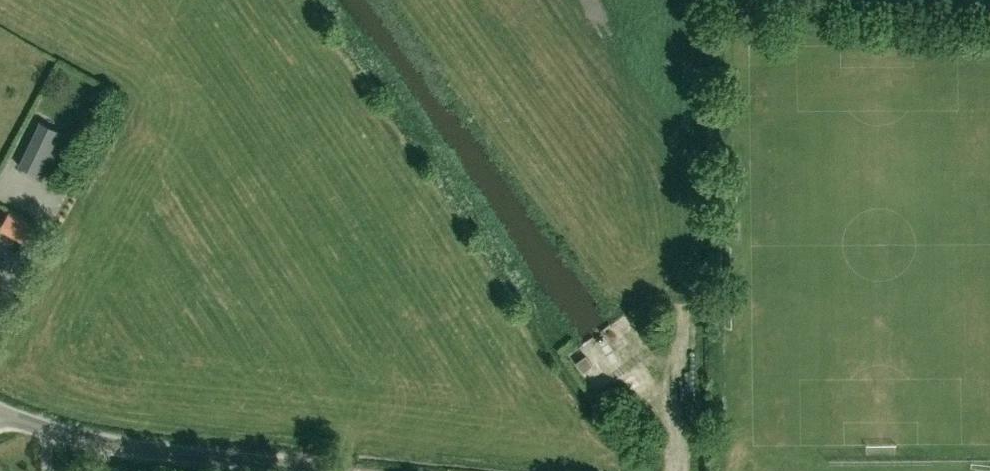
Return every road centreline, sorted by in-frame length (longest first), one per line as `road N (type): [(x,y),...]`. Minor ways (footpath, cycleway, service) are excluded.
road 1 (unclassified): [(323,470),(97,440),(0,414)]

